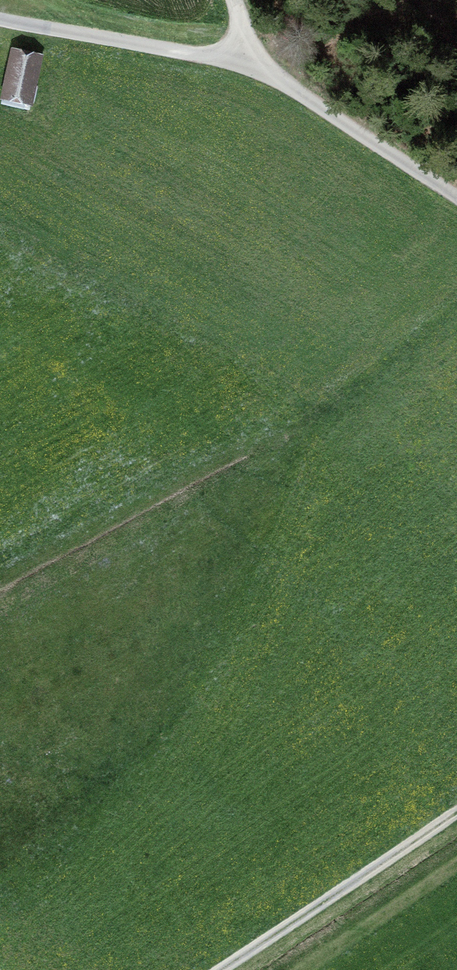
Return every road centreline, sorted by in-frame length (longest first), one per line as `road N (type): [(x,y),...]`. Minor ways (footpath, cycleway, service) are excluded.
road 1 (track): [(456,796),(197,969)]
road 2 (track): [(456,198),(232,62)]
road 3 (track): [(232,62),(0,21)]

